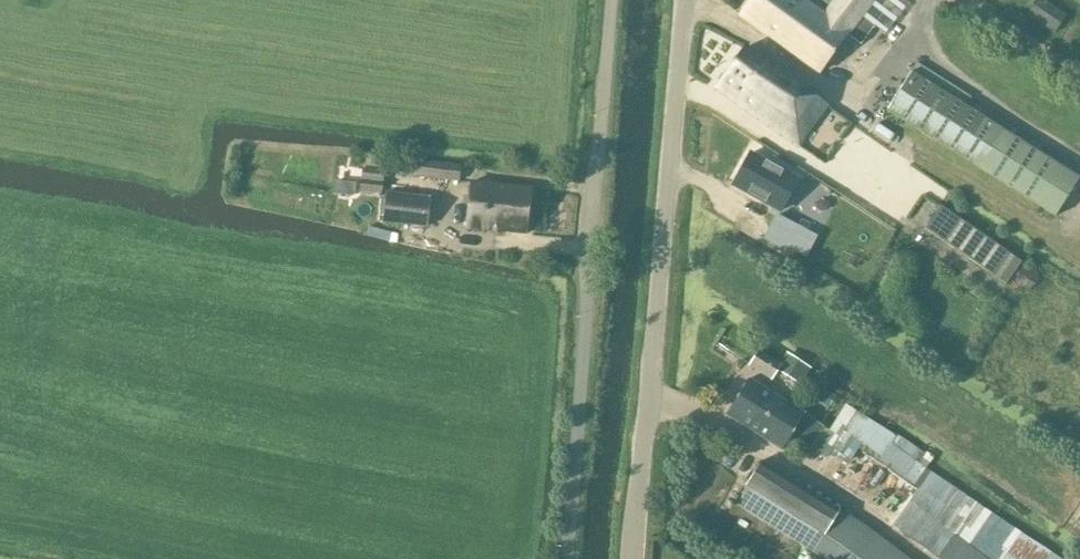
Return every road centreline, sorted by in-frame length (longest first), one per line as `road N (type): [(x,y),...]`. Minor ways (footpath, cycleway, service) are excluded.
road 1 (unclassified): [(630,558),(687,0)]
road 2 (unclassified): [(565,558),(617,0)]

